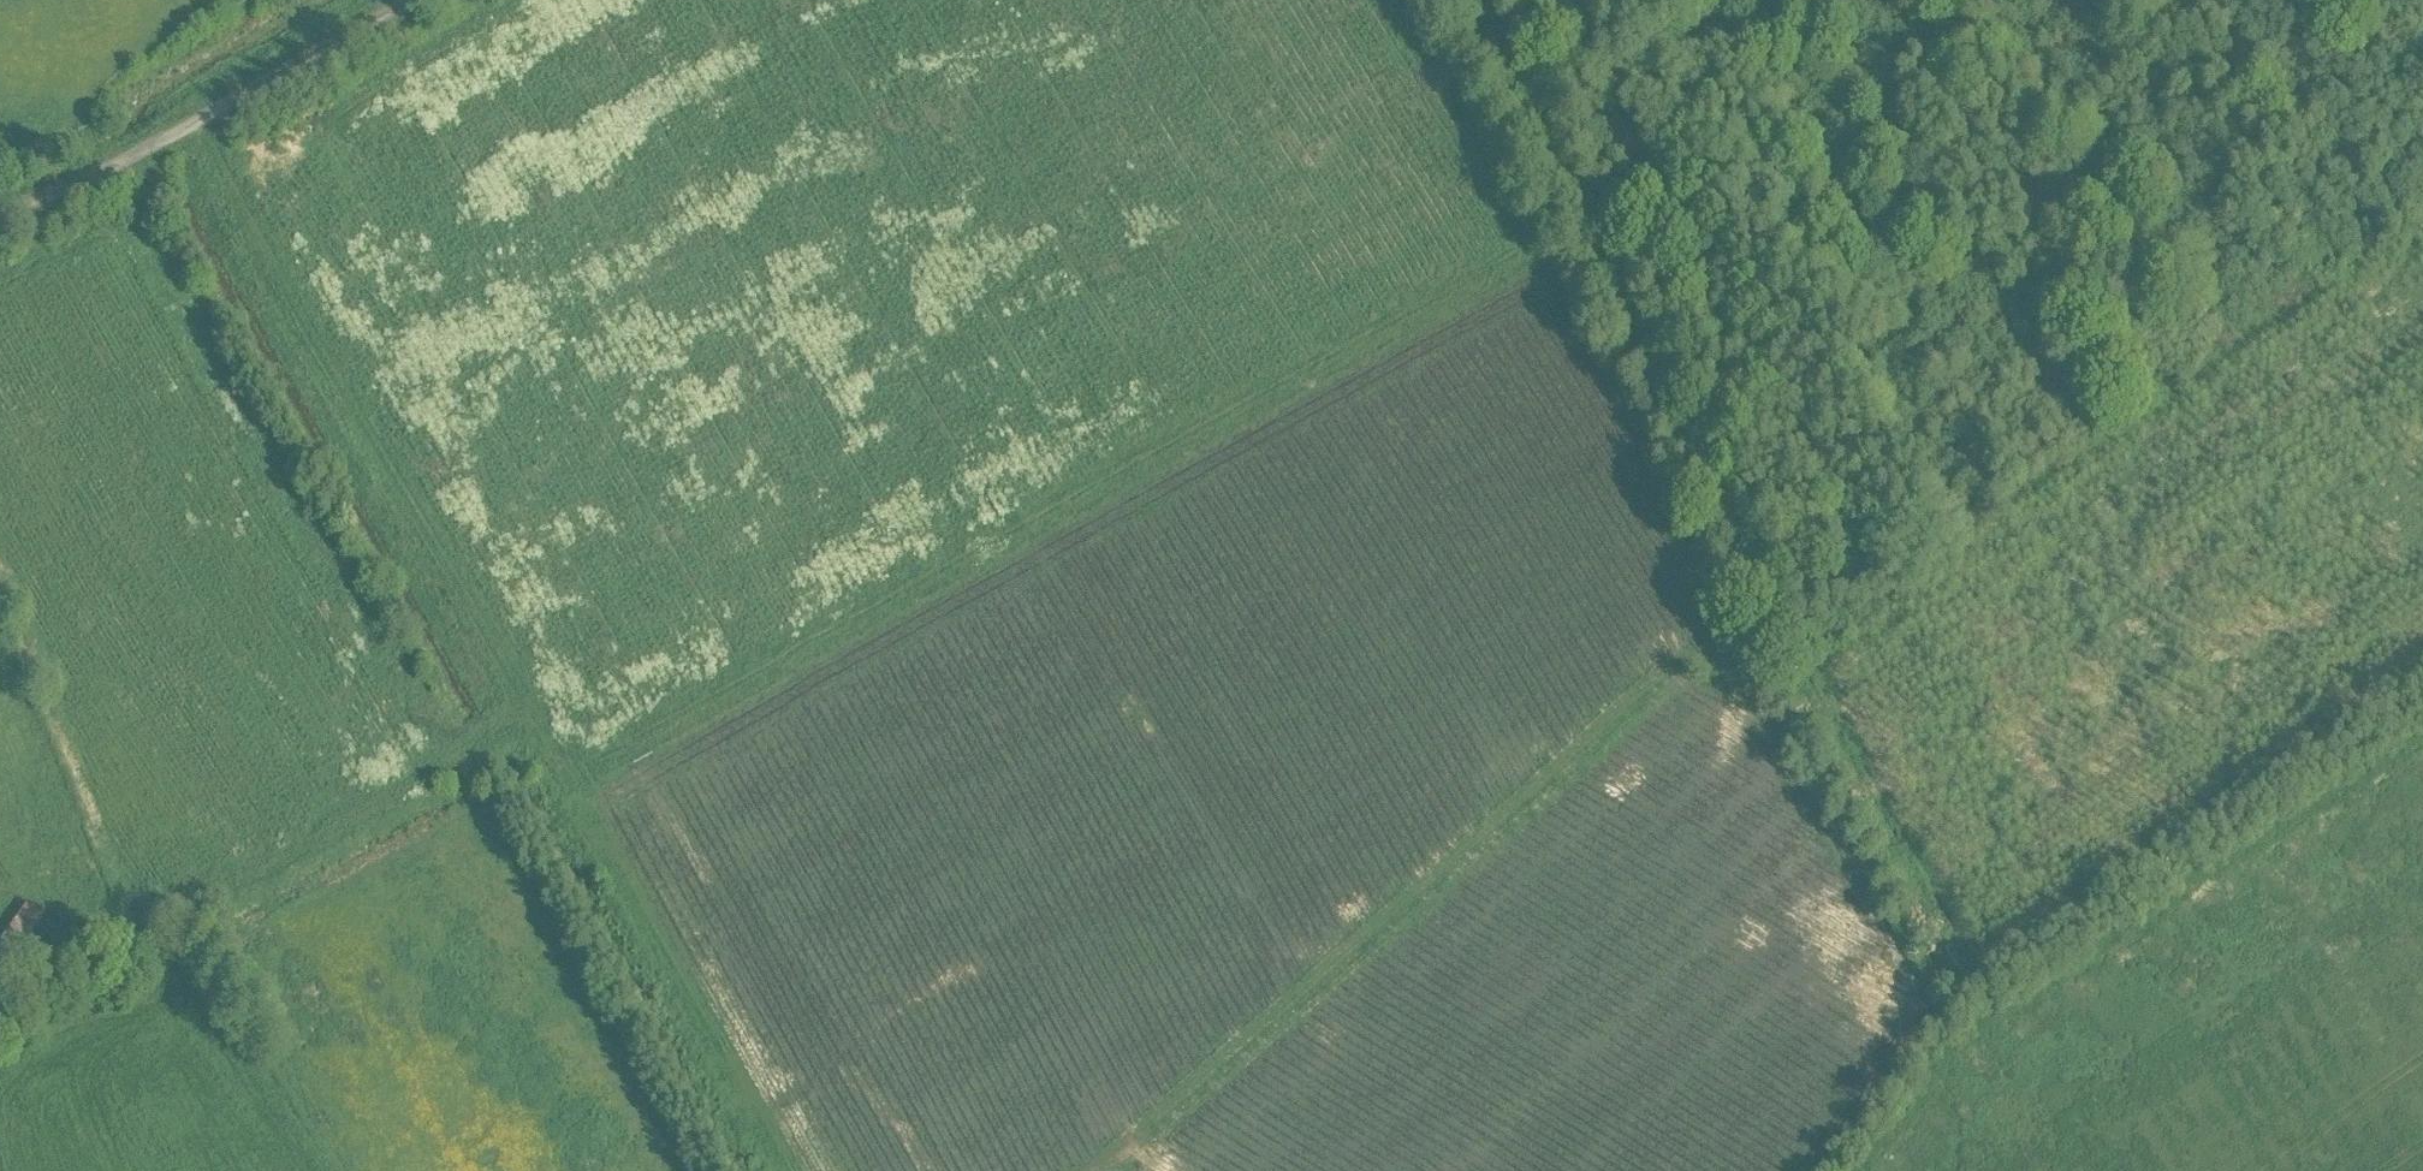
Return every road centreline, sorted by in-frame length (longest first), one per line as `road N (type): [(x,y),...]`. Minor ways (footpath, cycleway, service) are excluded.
road 1 (track): [(414,0),(170,135),(0,211)]

